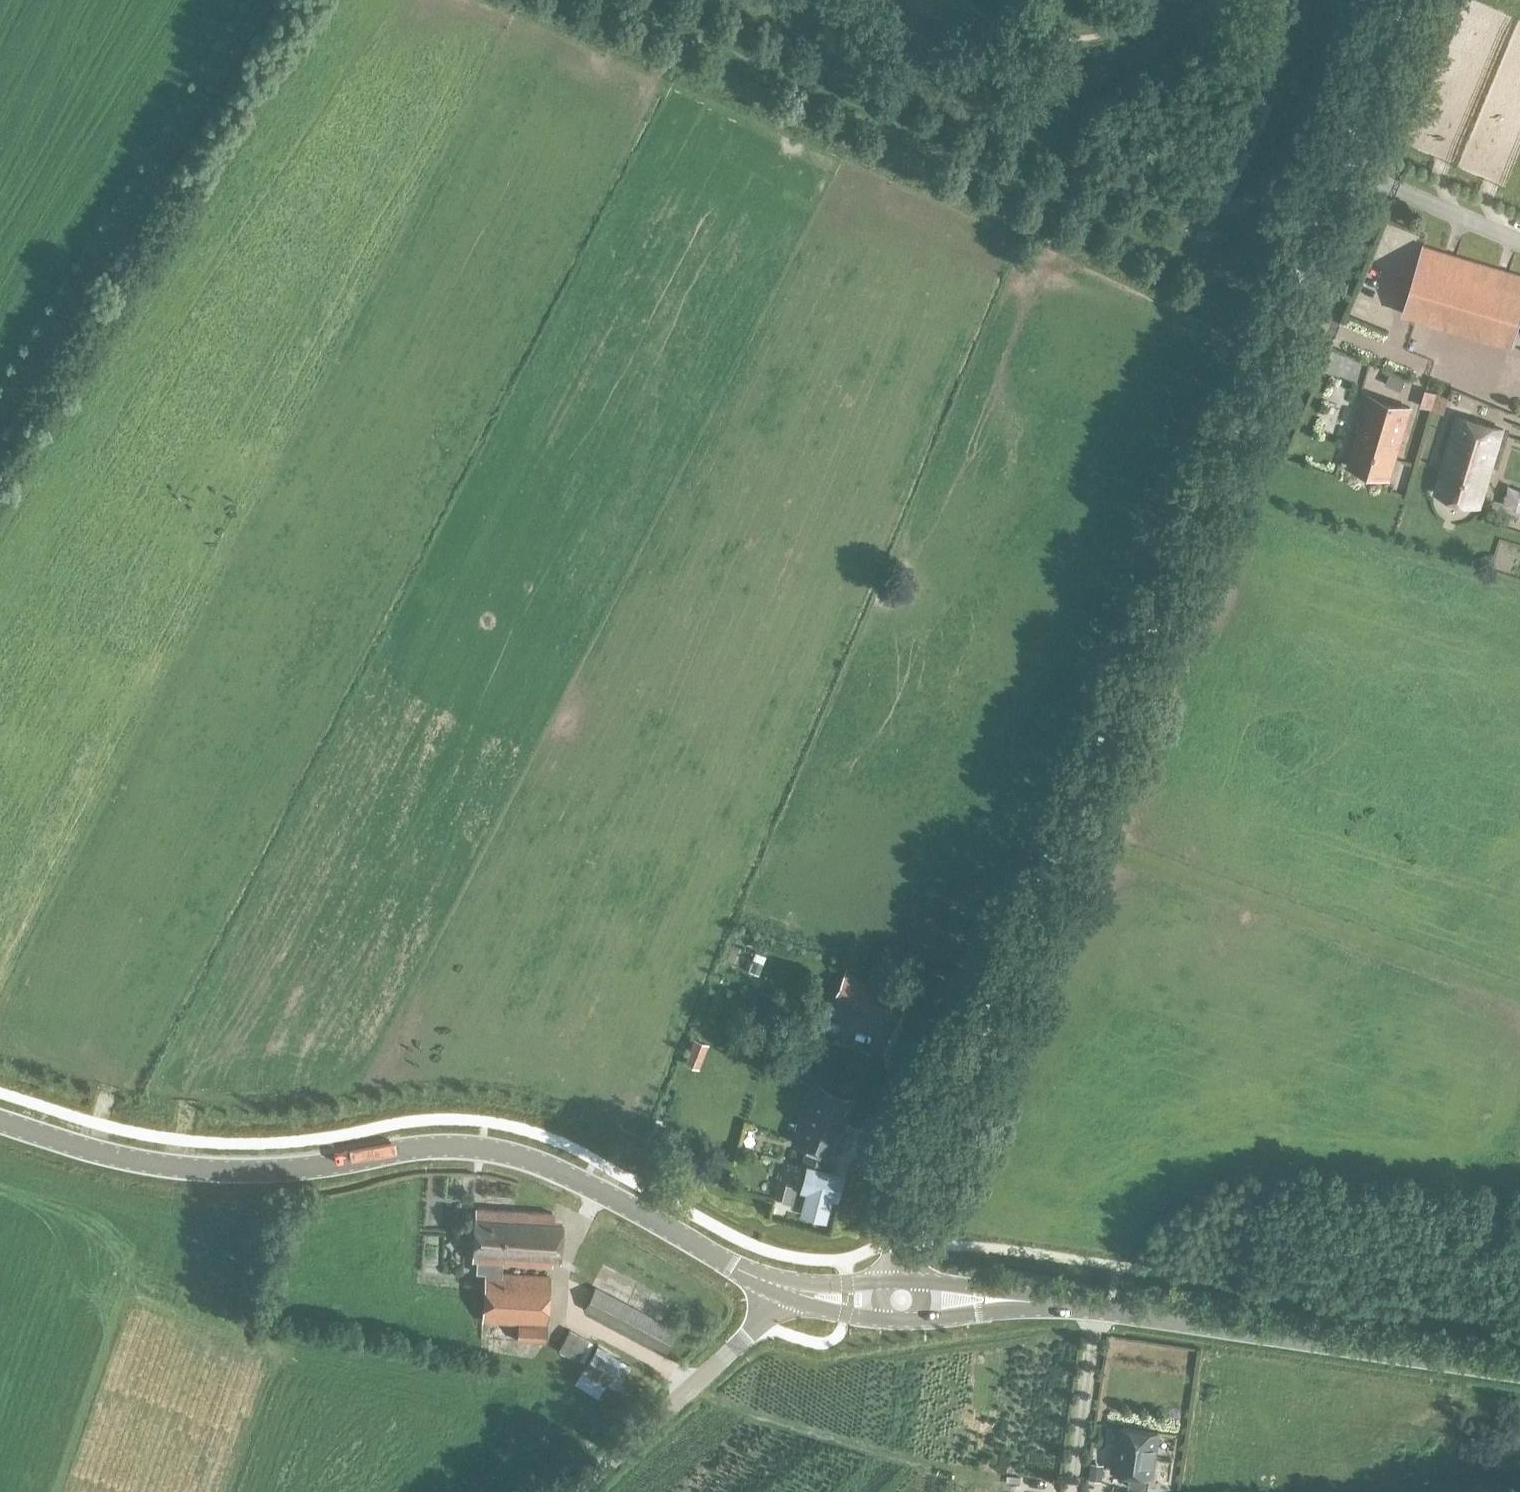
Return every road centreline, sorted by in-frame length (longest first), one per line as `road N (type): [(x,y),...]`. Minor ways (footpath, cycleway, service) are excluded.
road 1 (tertiary): [(900,1298),(910,1198),(1405,0)]
road 2 (tertiary): [(791,1288),(733,1265),(604,1190),(493,1147),(430,1145),(206,1170),(135,1159),(0,1117)]
road 3 (tertiary): [(1519,1371),(1029,1300),(900,1298)]
road 4 (track): [(687,1389),(813,1433),(1015,1481)]
road 5 (unclassified): [(575,1491),(791,1288)]
road 6 (track): [(1463,1362),(1440,1491)]

